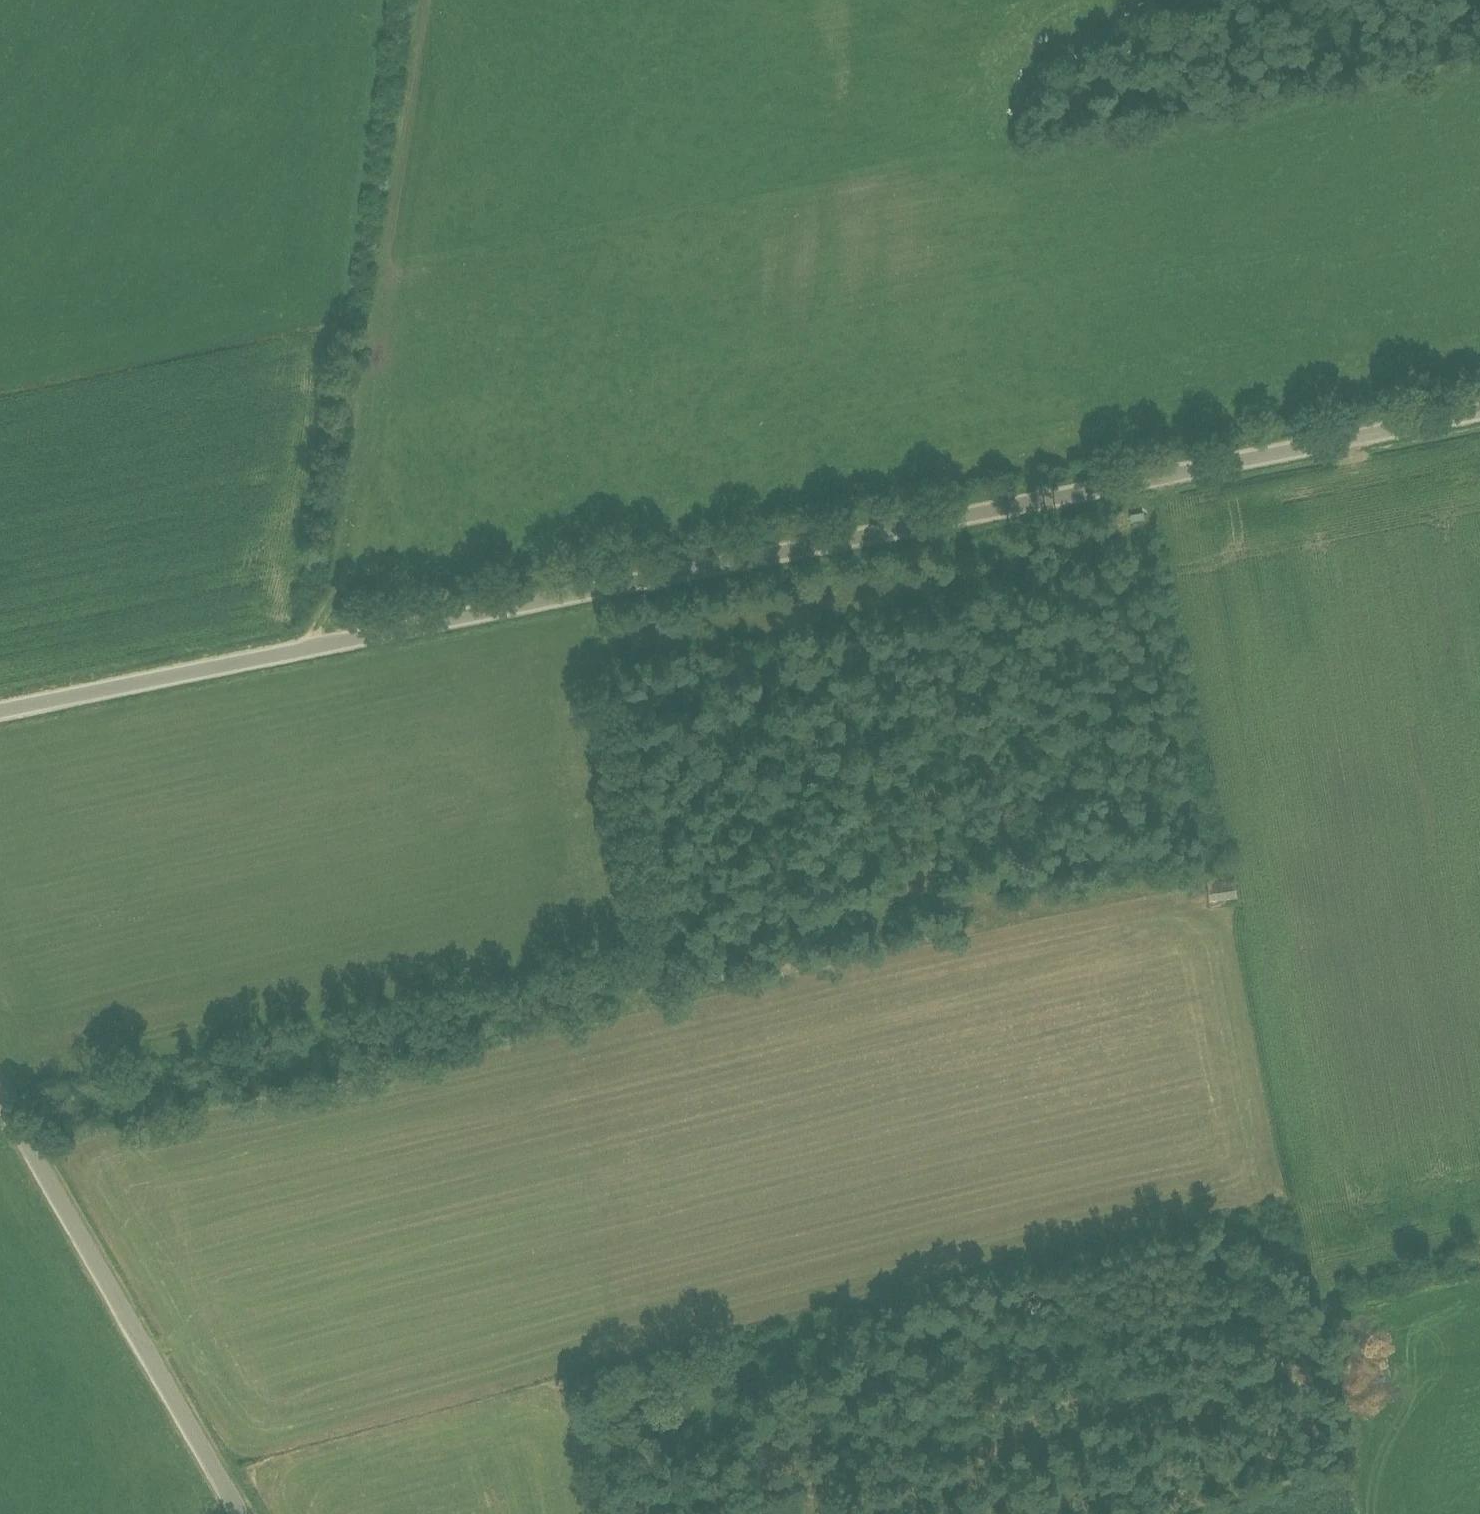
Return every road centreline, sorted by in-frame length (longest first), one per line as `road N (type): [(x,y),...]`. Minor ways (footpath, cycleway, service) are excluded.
road 1 (unclassified): [(0,707),(552,586),(1479,400)]
road 2 (unclassified): [(242,1513),(0,1093)]

